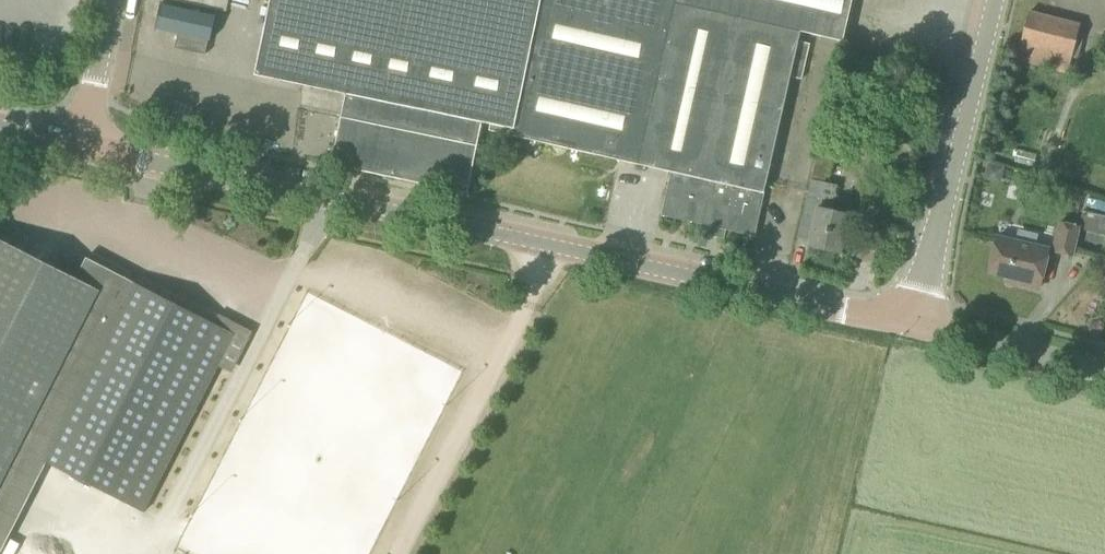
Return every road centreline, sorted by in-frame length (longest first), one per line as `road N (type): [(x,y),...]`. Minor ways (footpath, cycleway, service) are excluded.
road 1 (tertiary): [(83,147),(914,326)]
road 2 (tertiary): [(914,326),(994,0)]
road 3 (tertiary): [(914,326),(1104,371)]
road 4 (residential): [(83,147),(113,0)]

